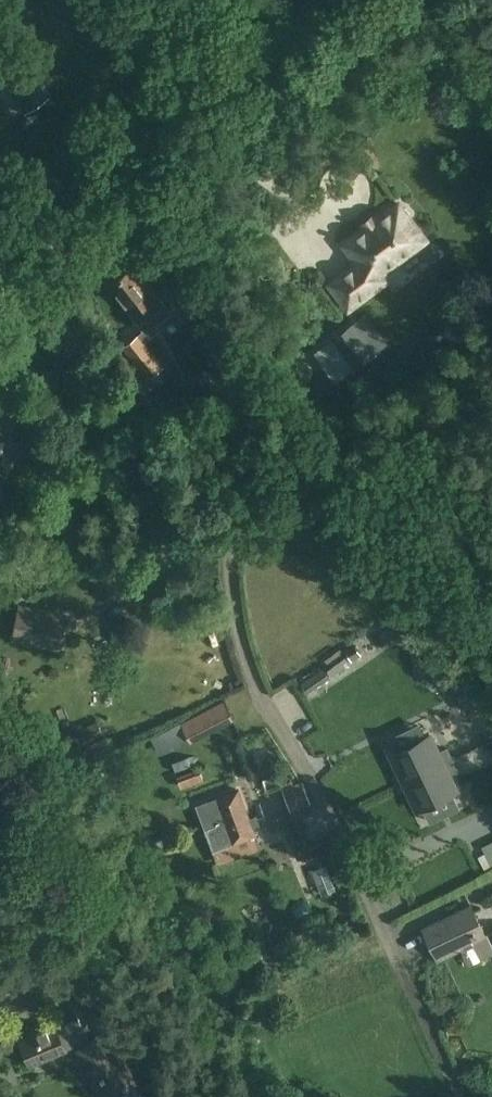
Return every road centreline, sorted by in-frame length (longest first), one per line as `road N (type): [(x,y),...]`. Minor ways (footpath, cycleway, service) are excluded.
road 1 (unclassified): [(151,204),(217,329),(234,595),(248,661),(460,1096)]
road 2 (unclassified): [(151,204),(248,131),(378,0)]
road 3 (unclassified): [(0,325),(151,204)]

